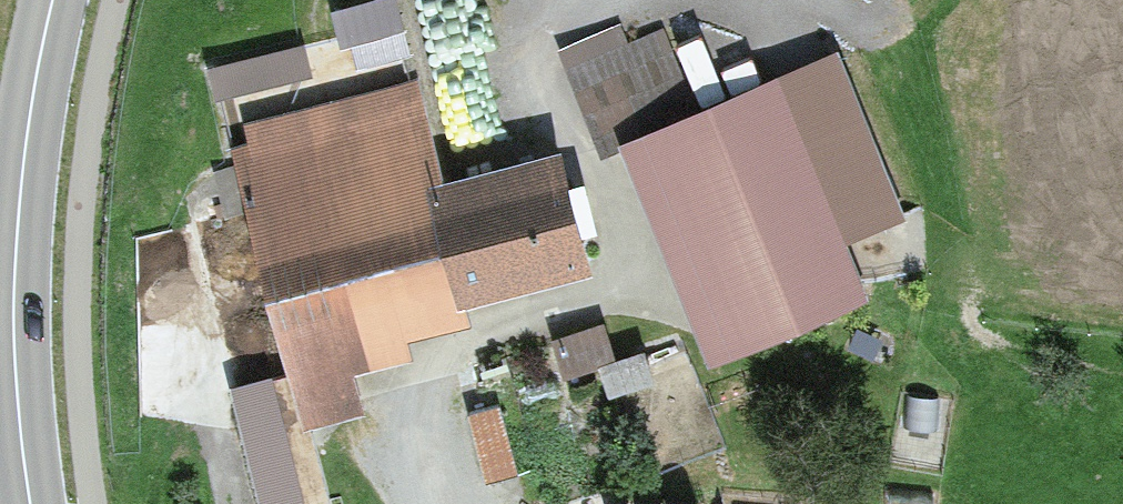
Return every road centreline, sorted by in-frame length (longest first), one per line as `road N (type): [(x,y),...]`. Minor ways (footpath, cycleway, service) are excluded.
road 1 (tertiary): [(38,503),(25,425),(19,274),(27,146),(56,0)]

